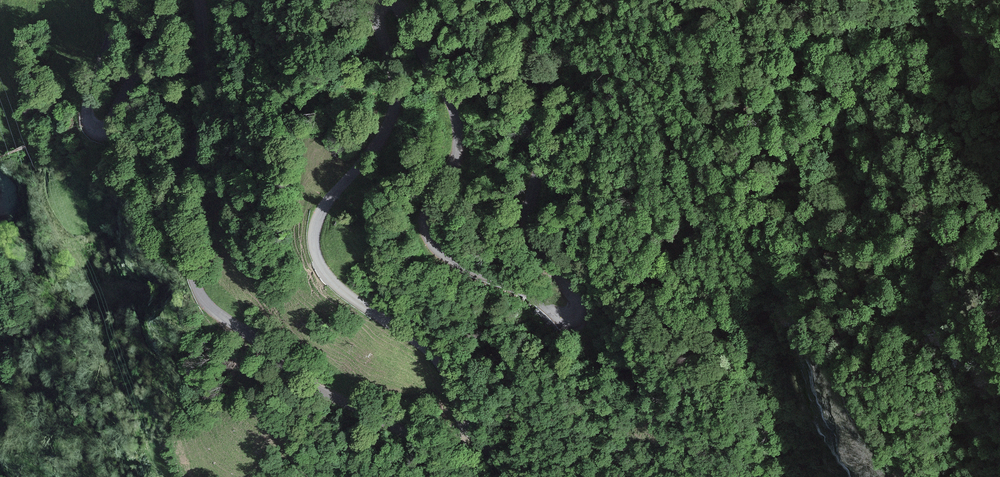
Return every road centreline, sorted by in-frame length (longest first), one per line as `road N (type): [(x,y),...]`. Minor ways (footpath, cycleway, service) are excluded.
road 1 (tertiary): [(521,0),(547,84),(526,224),(575,299),(567,319),(528,291),(454,261),(430,240),(426,217),(453,164),(457,134),(445,92),(392,0)]
road 2 (tertiary): [(468,476),(409,434),(302,379),(198,293),(181,211),(201,128),(198,0)]
road 3 (tertiary): [(384,0),(376,18),(394,81),(390,119),(325,205),(314,251),(336,285),(439,361),(472,430),(508,476)]
road 4 (track): [(740,0),(792,99),(851,168),(857,239),(840,350),(843,386),(897,476)]
road 5 (tertiary): [(163,0),(153,43),(112,120),(97,132),(85,114),(114,35),(111,0)]

